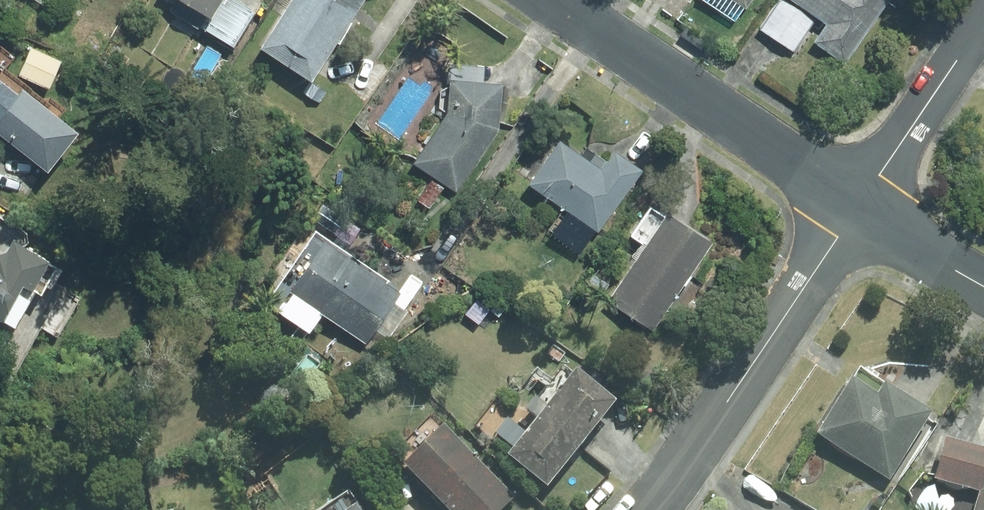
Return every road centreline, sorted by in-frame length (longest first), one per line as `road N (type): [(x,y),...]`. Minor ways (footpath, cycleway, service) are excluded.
road 1 (residential): [(546,0),(857,211)]
road 2 (residential): [(642,509),(773,348),(857,211)]
road 3 (residential): [(983,17),(857,211)]
road 4 (residential): [(857,211),(983,286)]

